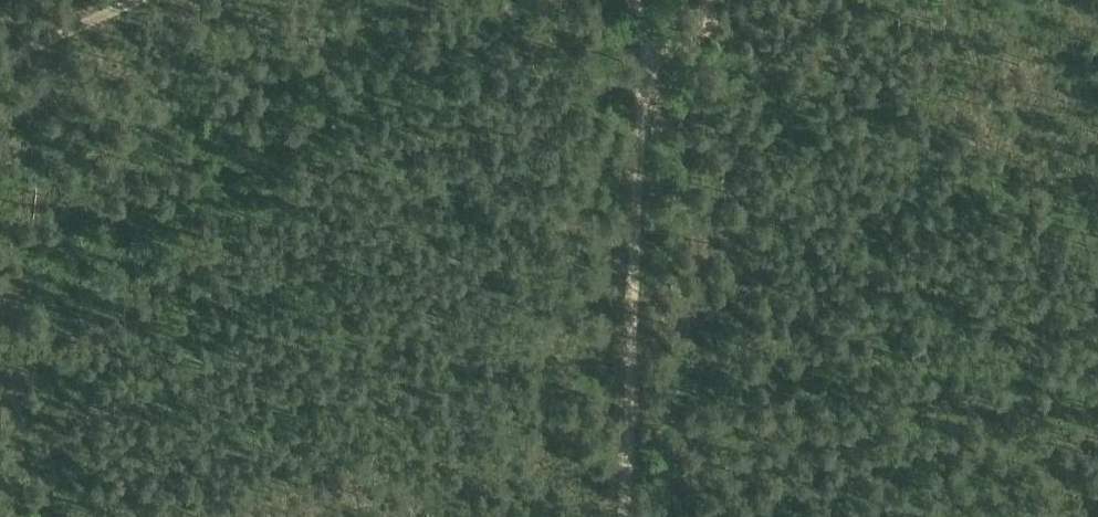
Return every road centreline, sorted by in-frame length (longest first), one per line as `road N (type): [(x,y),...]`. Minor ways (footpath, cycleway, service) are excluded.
road 1 (track): [(634,0),(644,24),(624,516)]
road 2 (track): [(157,0),(0,72)]

